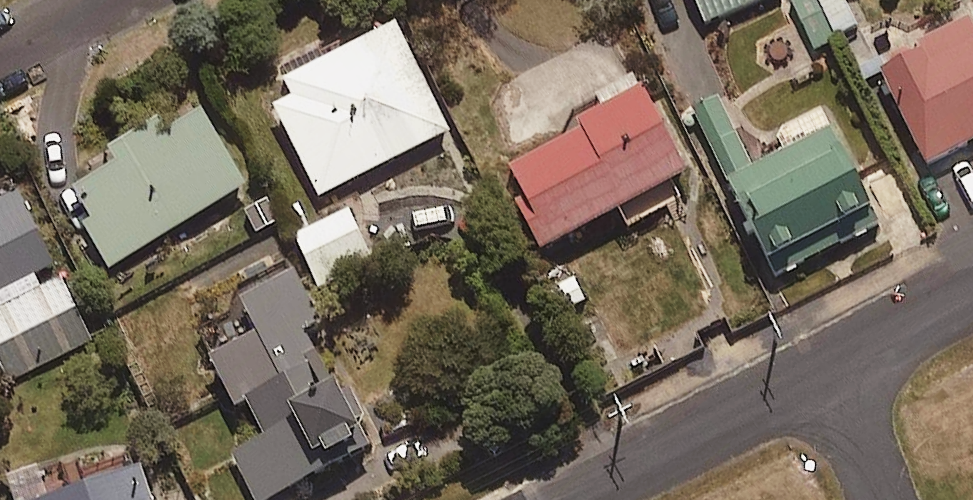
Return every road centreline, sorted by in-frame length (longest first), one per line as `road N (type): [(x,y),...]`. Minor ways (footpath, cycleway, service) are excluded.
road 1 (residential): [(567,499),(817,370)]
road 2 (residential): [(817,370),(972,291)]
road 3 (residential): [(880,499),(817,370)]

